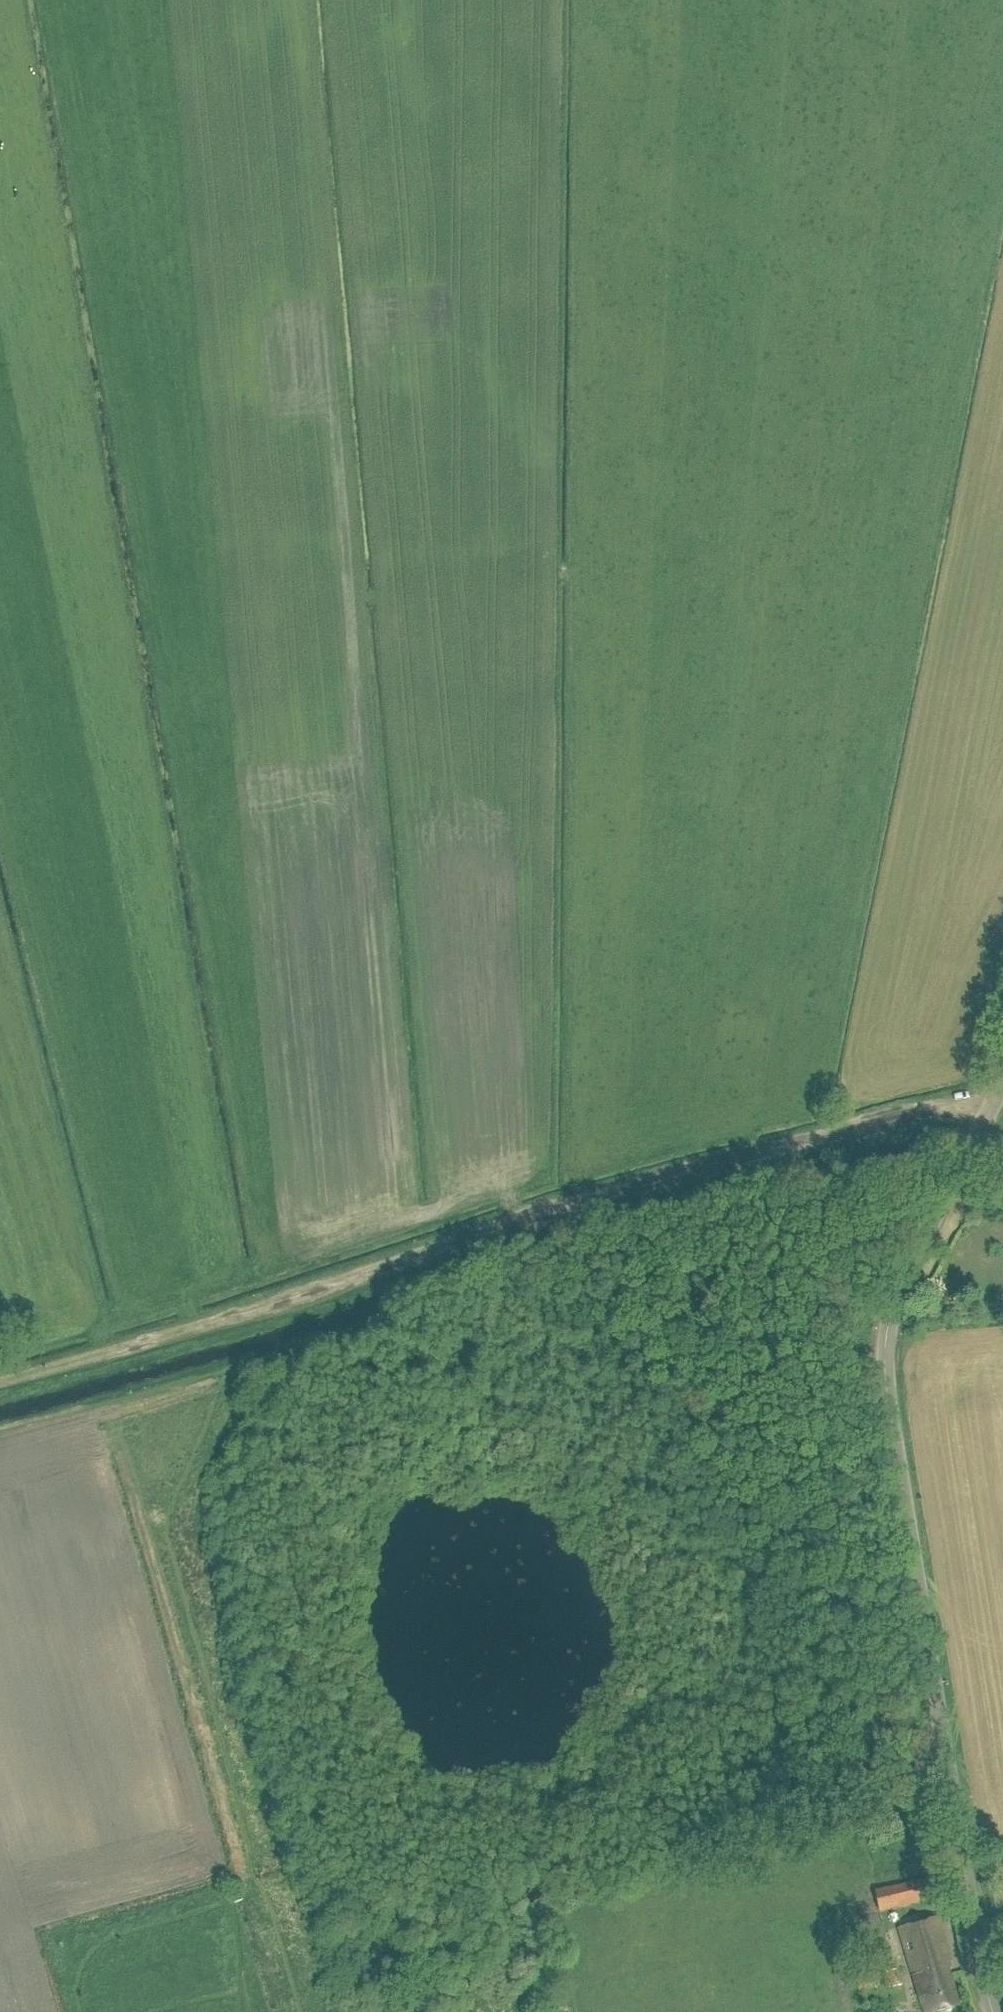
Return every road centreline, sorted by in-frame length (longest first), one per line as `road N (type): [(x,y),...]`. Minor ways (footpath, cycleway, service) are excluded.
road 1 (track): [(992,1101),(681,1177),(0,1382)]
road 2 (tertiary): [(992,2011),(973,1930),(884,1337),(896,1291),(1002,1080)]

